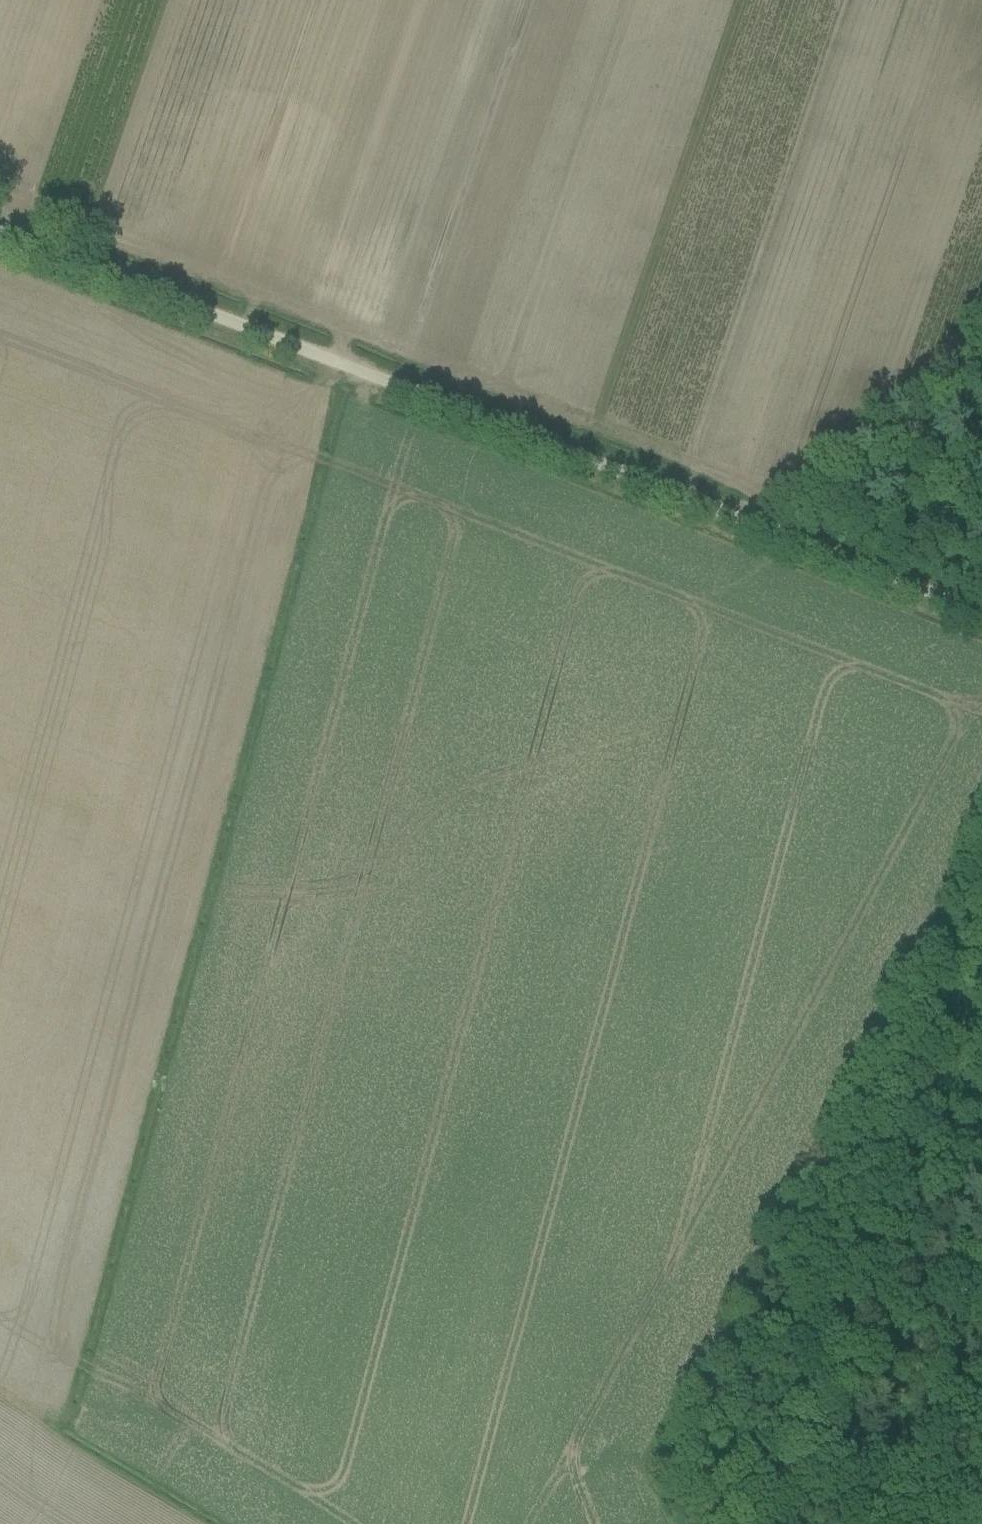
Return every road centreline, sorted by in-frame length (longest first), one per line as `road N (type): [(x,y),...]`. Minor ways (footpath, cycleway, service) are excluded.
road 1 (unclassified): [(981,612),(0,230)]
road 2 (track): [(981,810),(667,1467),(723,1523)]

